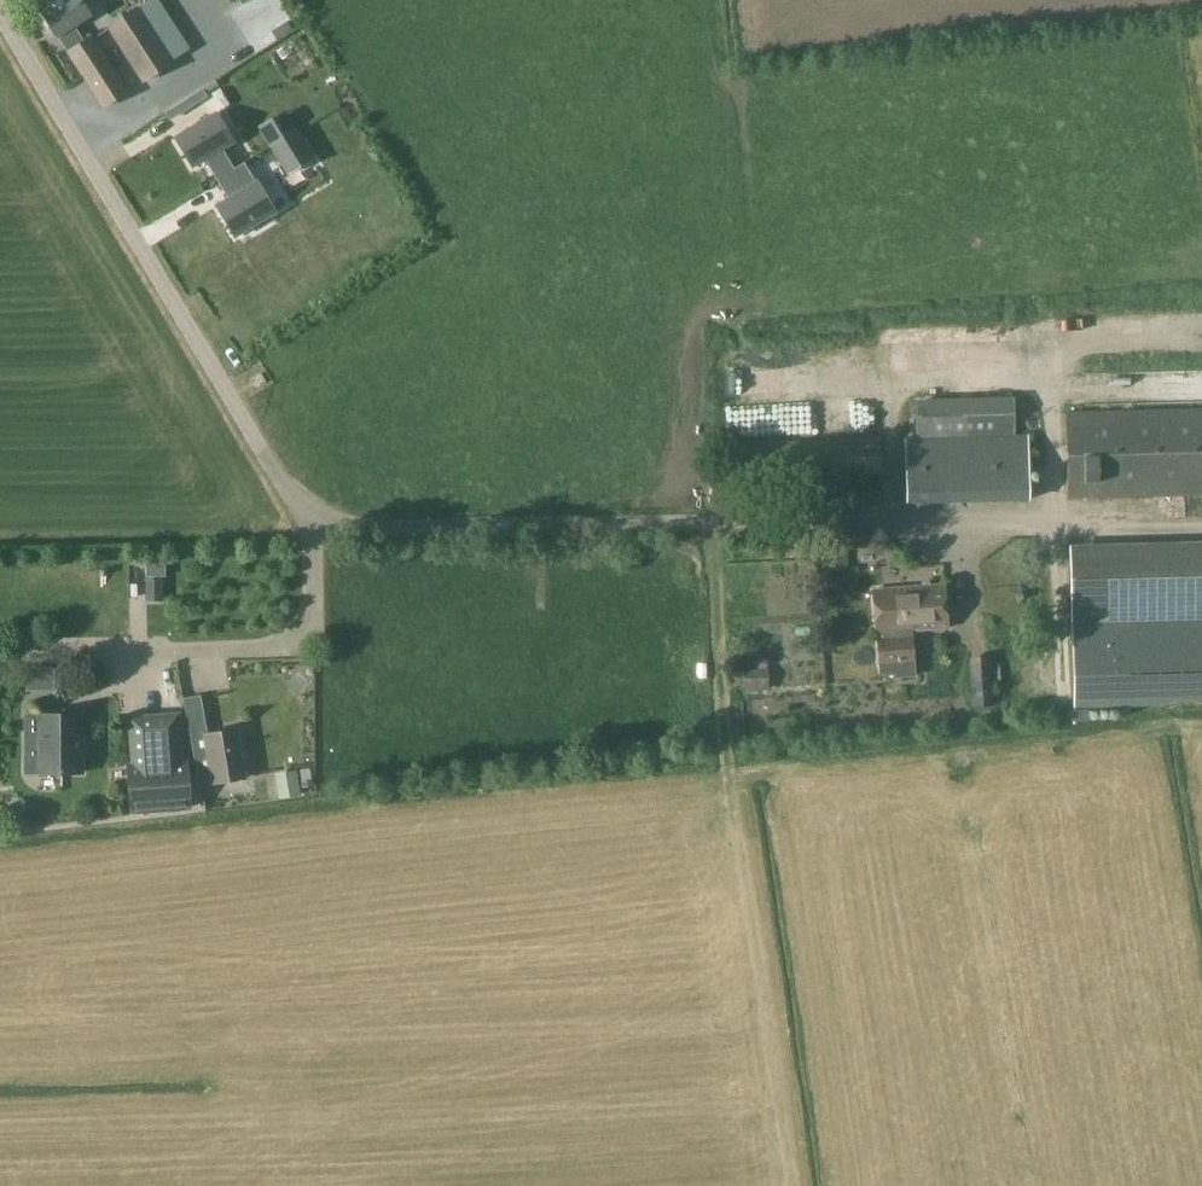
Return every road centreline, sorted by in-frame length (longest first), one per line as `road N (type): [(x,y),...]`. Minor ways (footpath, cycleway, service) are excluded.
road 1 (unclassified): [(1201,521),(345,521),(319,511),(271,468),(0,18)]
road 2 (track): [(730,780),(716,522)]

